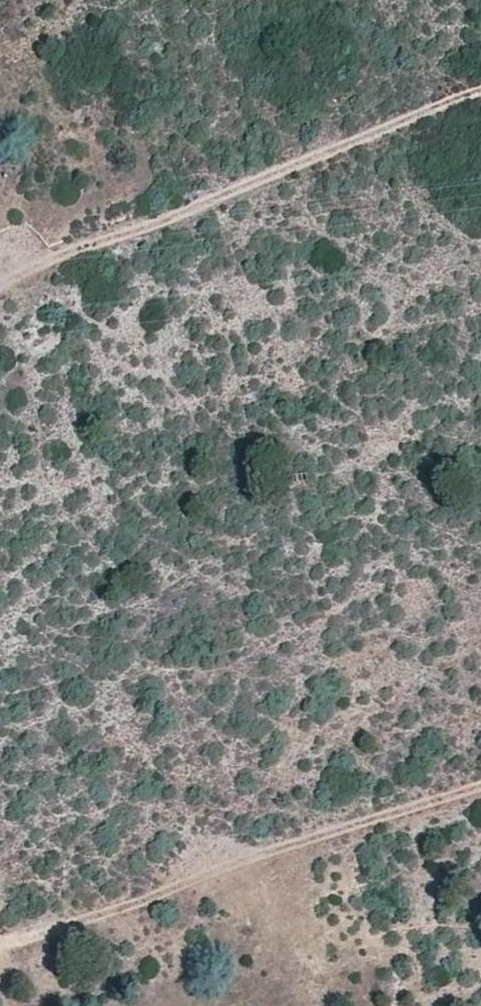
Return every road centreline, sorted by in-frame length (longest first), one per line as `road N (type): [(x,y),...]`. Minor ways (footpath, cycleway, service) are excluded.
road 1 (track): [(480,89),(192,197),(0,291)]
road 2 (track): [(480,784),(0,943)]

